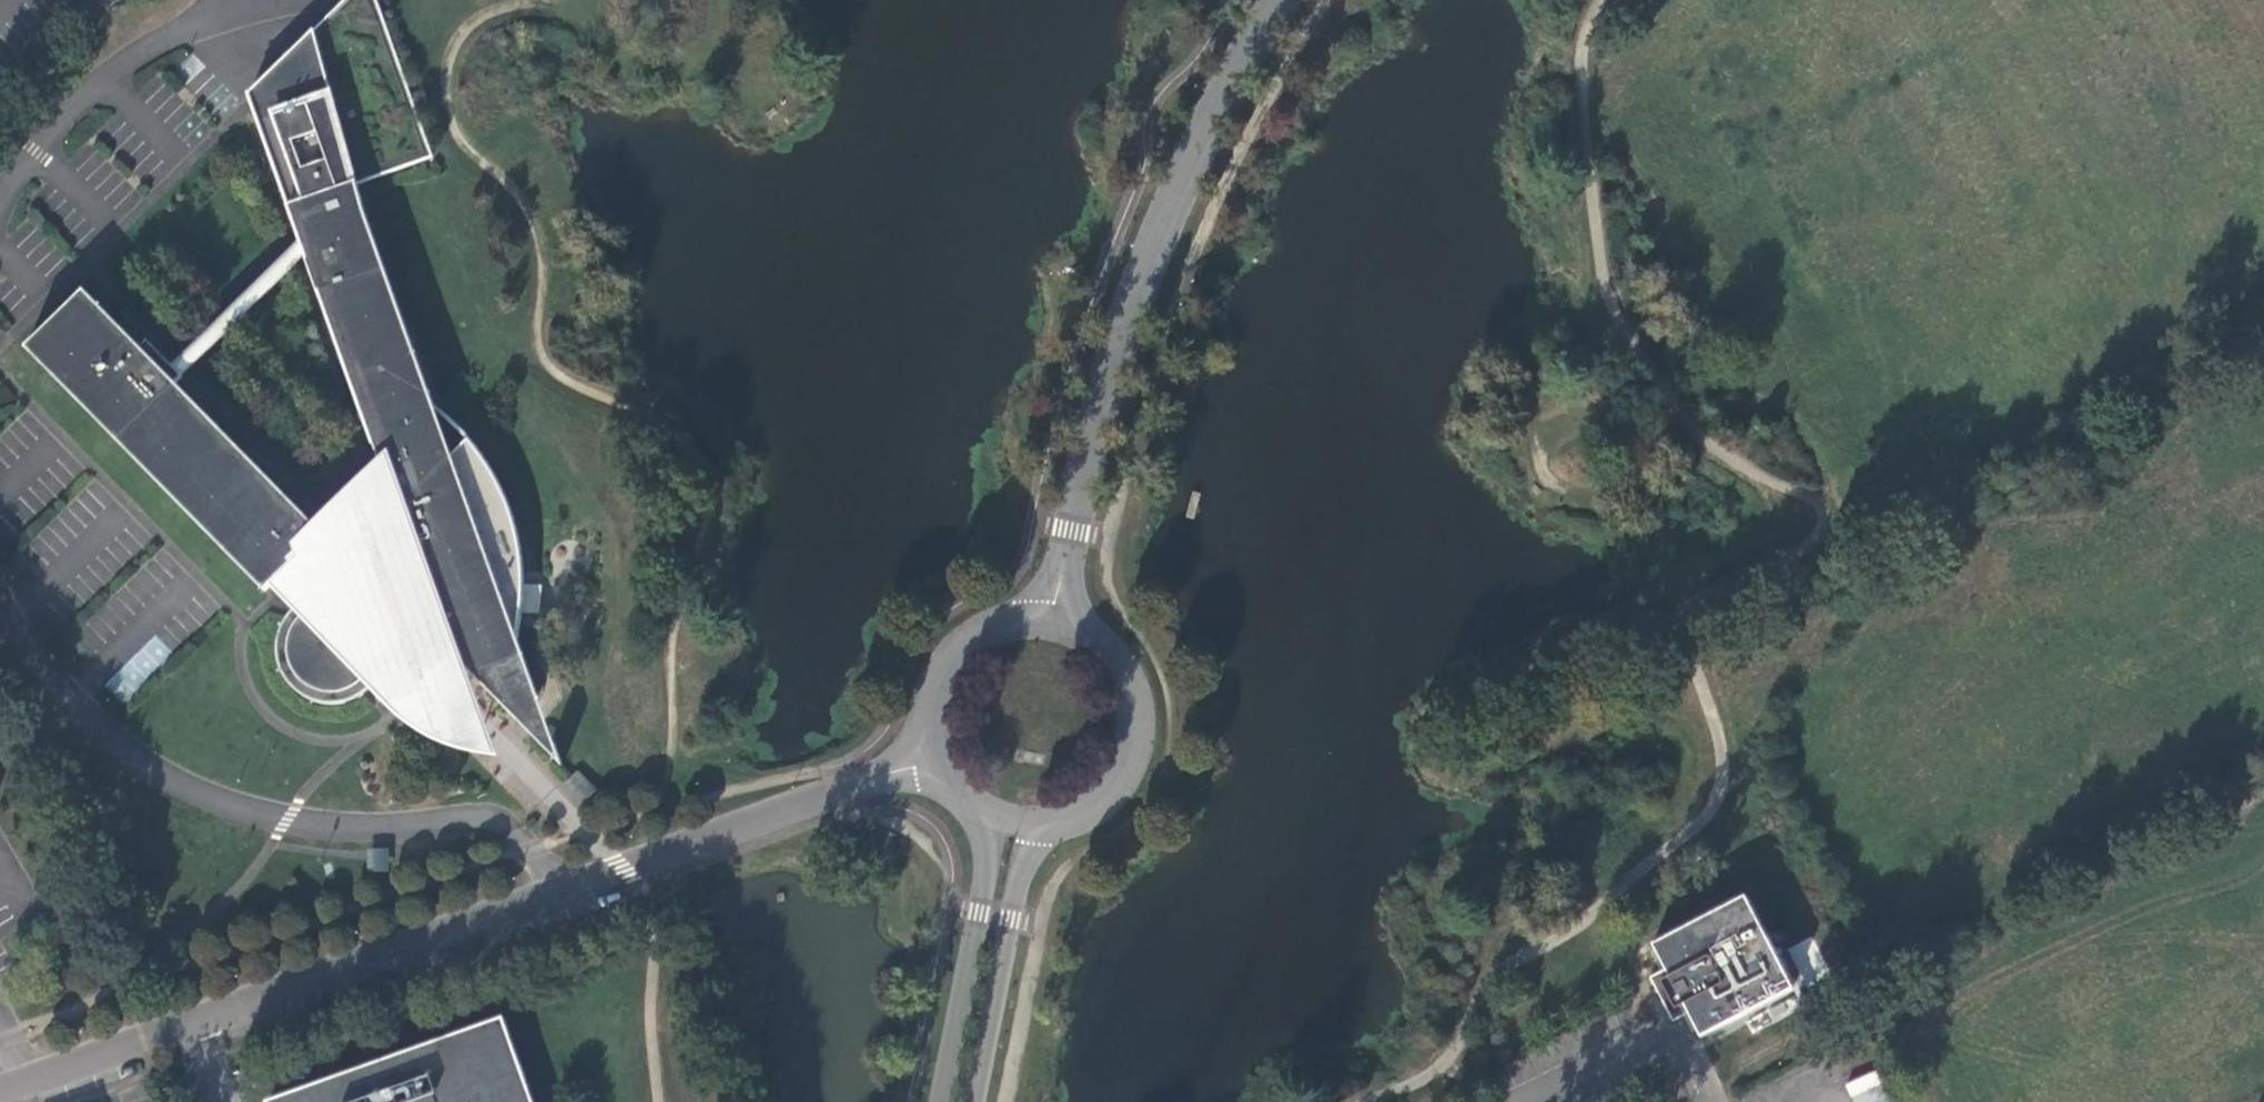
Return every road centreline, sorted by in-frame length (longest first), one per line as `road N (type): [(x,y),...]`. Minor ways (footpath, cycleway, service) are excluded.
road 1 (tertiary): [(939,763),(0,1092)]
road 2 (tertiary): [(1282,0),(1199,154),(1131,316),(1056,616)]
road 3 (tertiary): [(971,805),(983,830),(988,872),(943,1101)]
road 4 (tertiary): [(979,1101),(1020,885),(1058,826)]
road 5 (tertiary): [(1058,826),(1120,789),(1144,721),(1119,653),(1056,616)]
road 6 (tertiary): [(1056,616),(999,622),(954,655),(931,707),(939,763)]

